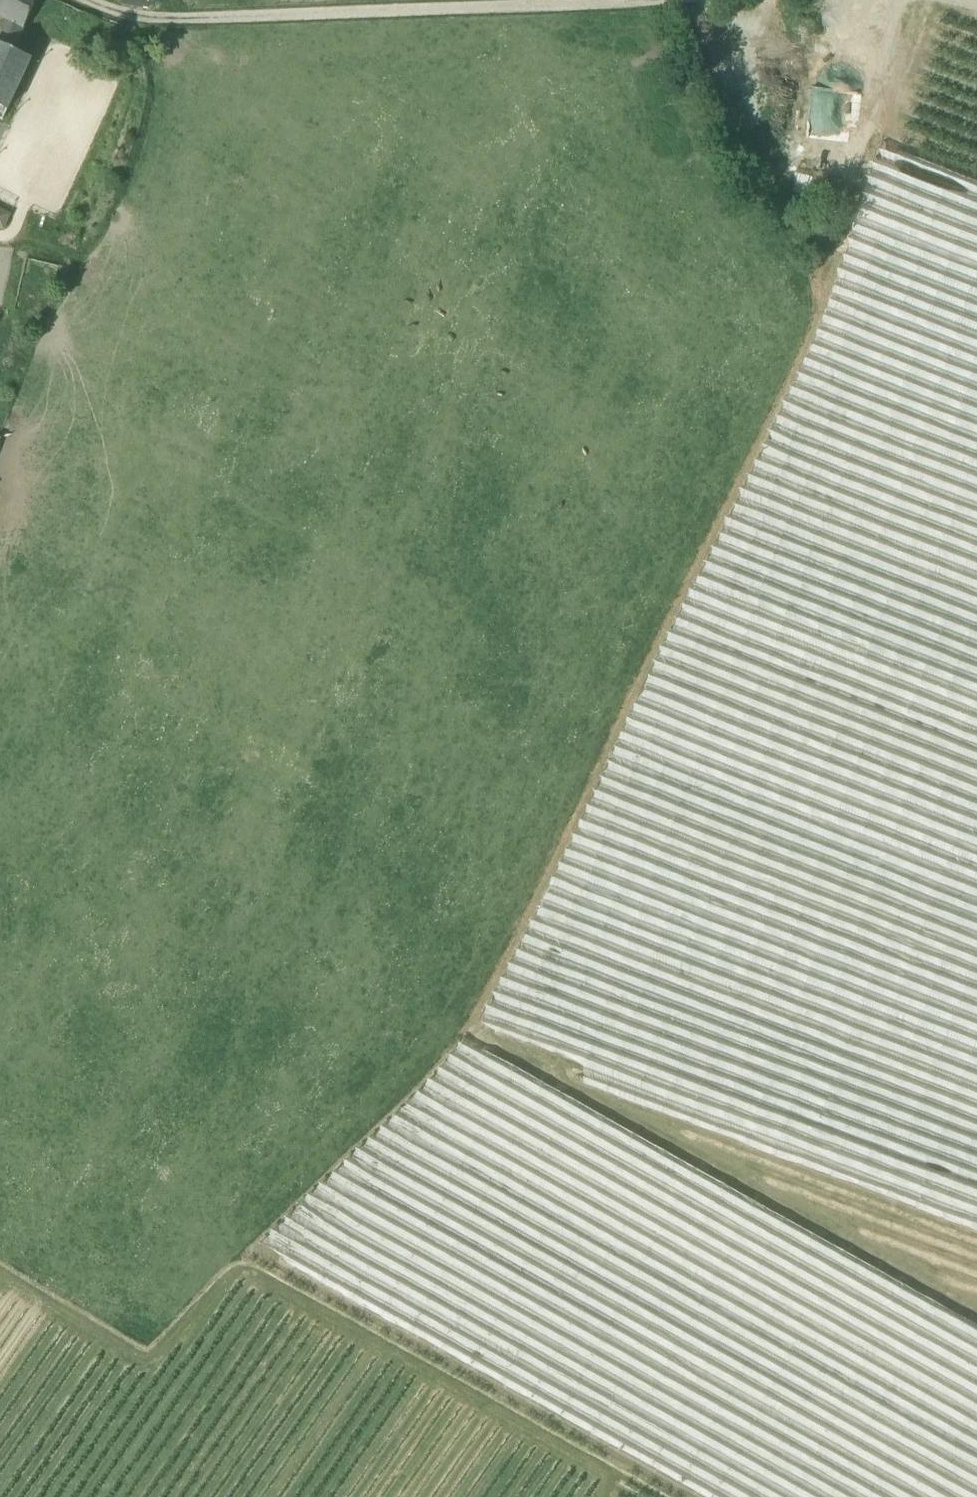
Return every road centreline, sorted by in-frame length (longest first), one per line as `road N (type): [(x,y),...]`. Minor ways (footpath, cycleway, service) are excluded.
road 1 (track): [(72,0),(132,29),(671,0)]

